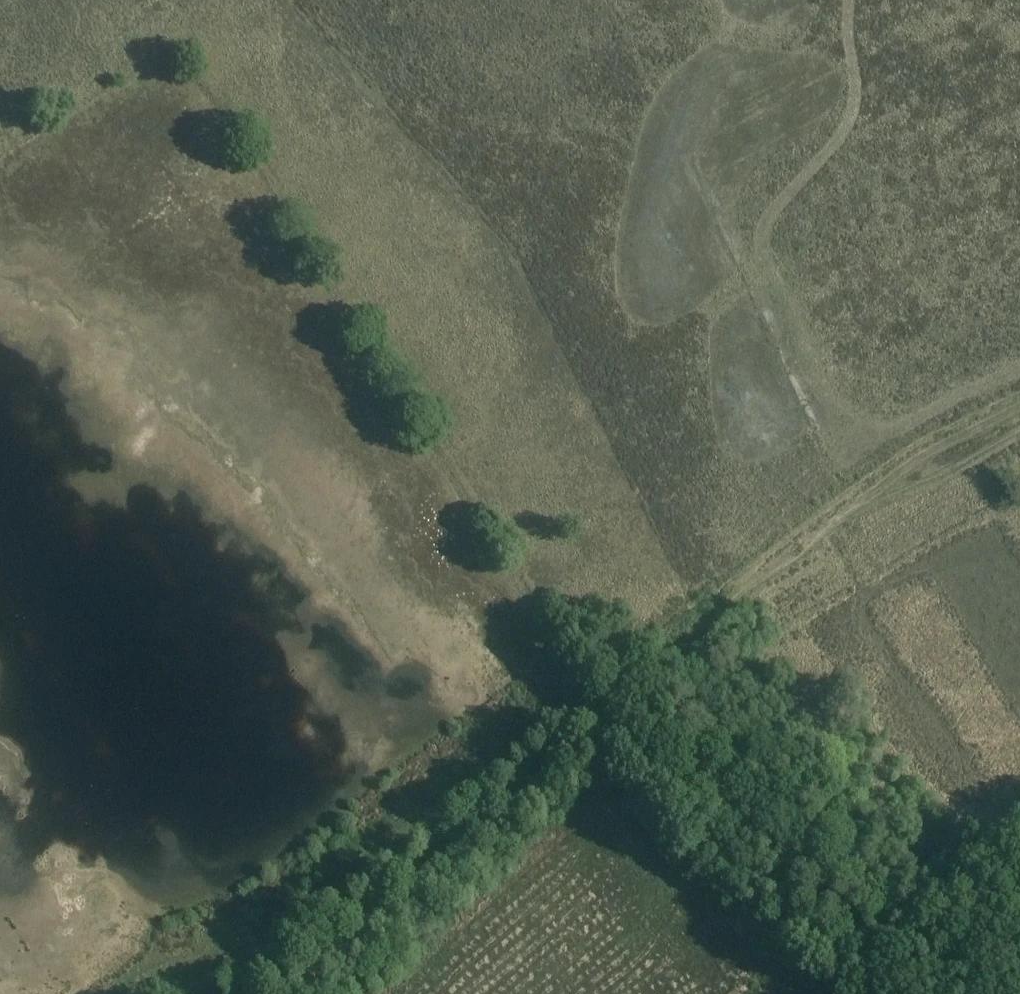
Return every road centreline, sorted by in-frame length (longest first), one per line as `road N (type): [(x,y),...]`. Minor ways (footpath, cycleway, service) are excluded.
road 1 (track): [(238,993),(339,924),(647,678)]
road 2 (track): [(647,678),(954,984),(1019,993)]
road 3 (track): [(1019,412),(924,458),(647,678)]

